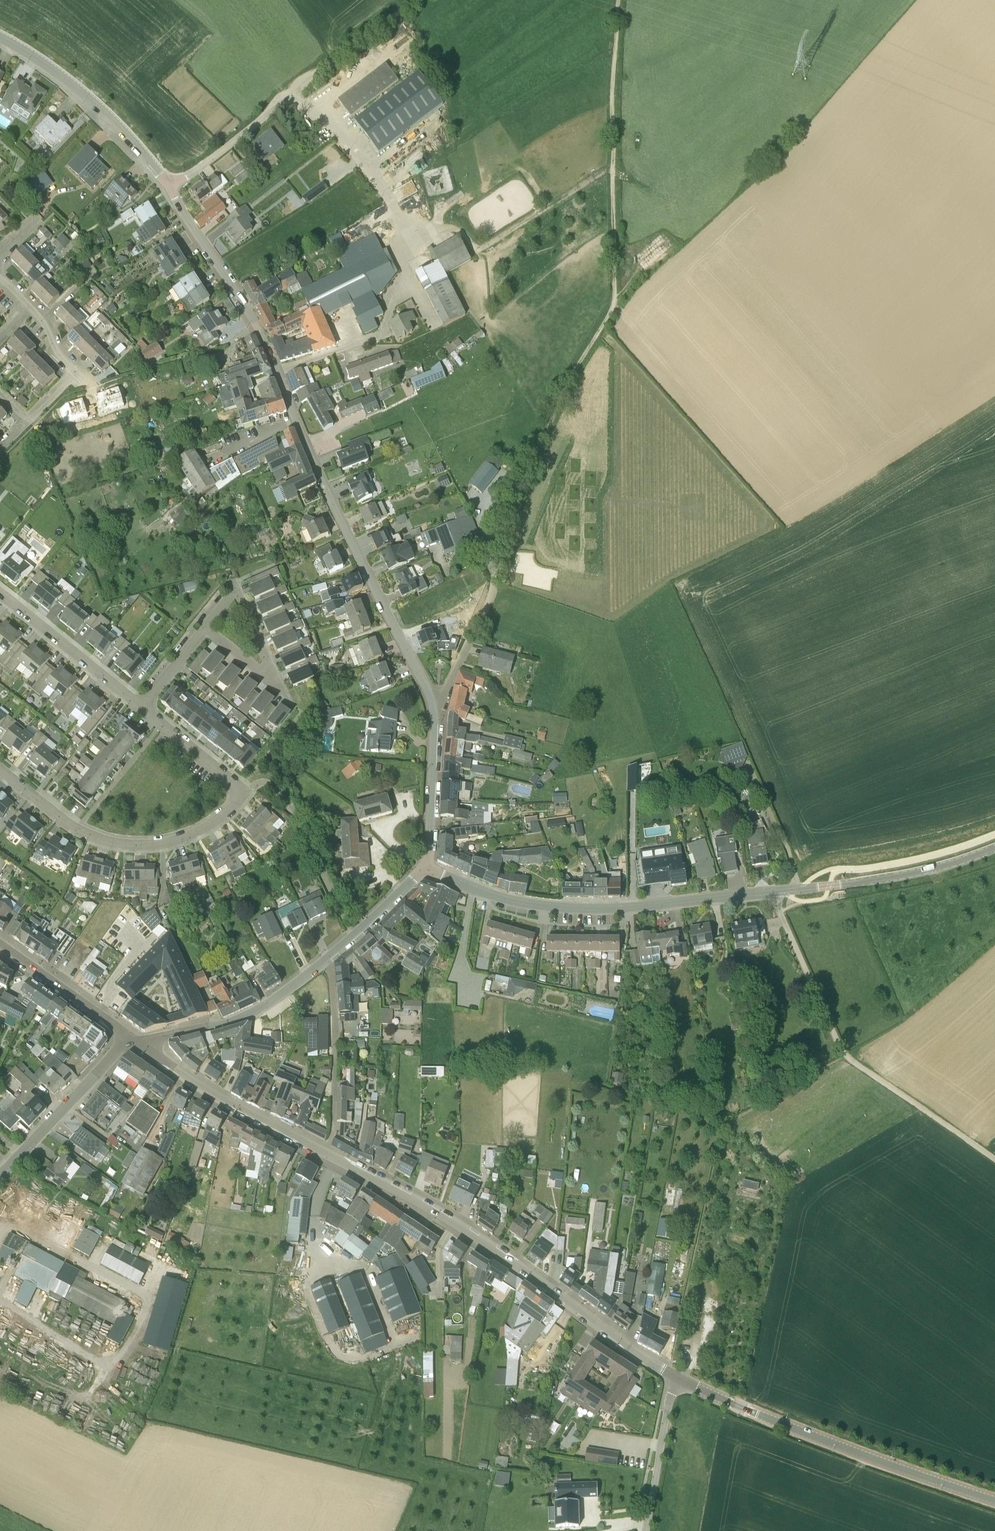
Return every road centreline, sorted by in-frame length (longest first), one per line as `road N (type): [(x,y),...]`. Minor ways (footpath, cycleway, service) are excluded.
road 1 (tertiary): [(682,1380),(449,1221),(227,1101),(149,1048)]
road 2 (residential): [(433,707),(265,343),(169,187)]
road 3 (track): [(618,0),(612,307),(556,407),(497,550)]
road 4 (unclassified): [(994,1159),(845,1055),(772,892)]
road 5 (tertiary): [(772,892),(555,907),(494,895),(424,867)]
road 6 (tertiary): [(994,1501),(682,1380)]
road 7 (tertiary): [(149,1048),(266,1005),(424,867)]
road 8 (residential): [(240,787),(232,809),(202,832),(127,845),(77,831),(0,769)]
road 9 (residential): [(169,187),(81,92),(0,37)]
road 10 (tertiary): [(772,892),(906,875),(994,848)]
road 11 (residential): [(236,588),(286,695),(205,627)]
road 12 (tertiary): [(0,1176),(131,1036)]
road 13 (residential): [(140,707),(0,591)]
road 14 (residential): [(497,550),(491,595),(433,707)]
road 15 (track): [(481,250),(603,172),(627,175)]
road 16 (residential): [(424,867),(433,707)]
road 17 (unclassified): [(169,187),(298,92)]
road 18 (tertiary): [(131,1036),(0,945)]
road 19 (unclassified): [(682,1380),(672,1393),(645,1530)]
road 20 (track): [(298,92),(414,0)]
road 21 (residential): [(240,787),(140,707)]
road 22 (residential): [(77,373),(55,350),(49,325),(0,278)]

